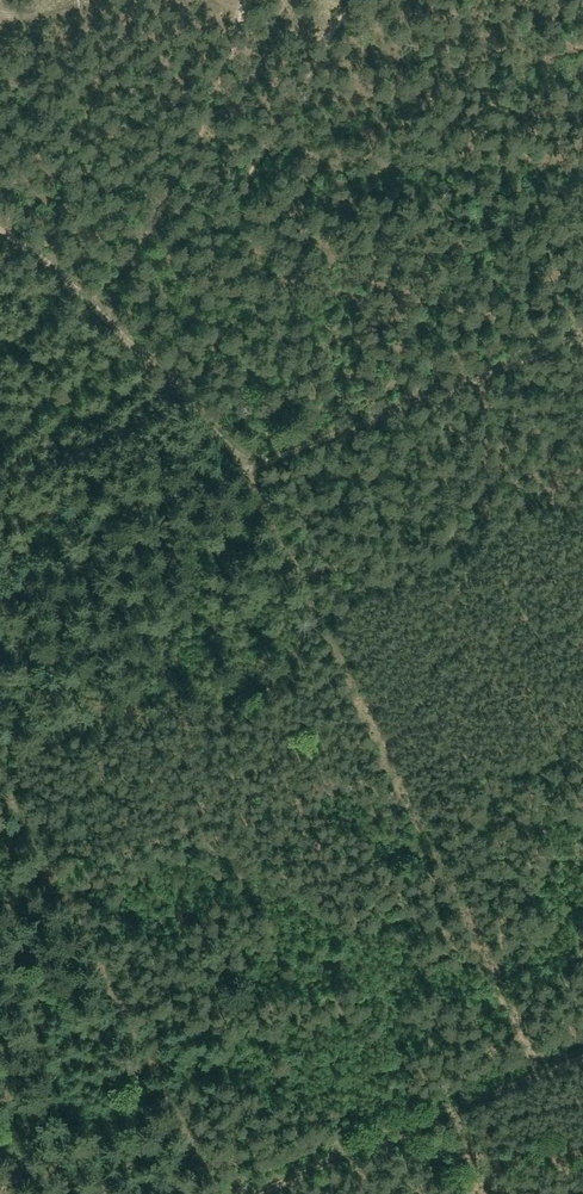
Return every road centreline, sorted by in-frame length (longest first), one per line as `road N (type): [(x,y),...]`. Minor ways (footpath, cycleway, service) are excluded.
road 1 (track): [(0,554),(237,460),(582,341)]
road 2 (track): [(241,1193),(582,1055)]
road 3 (track): [(237,460),(71,288)]

